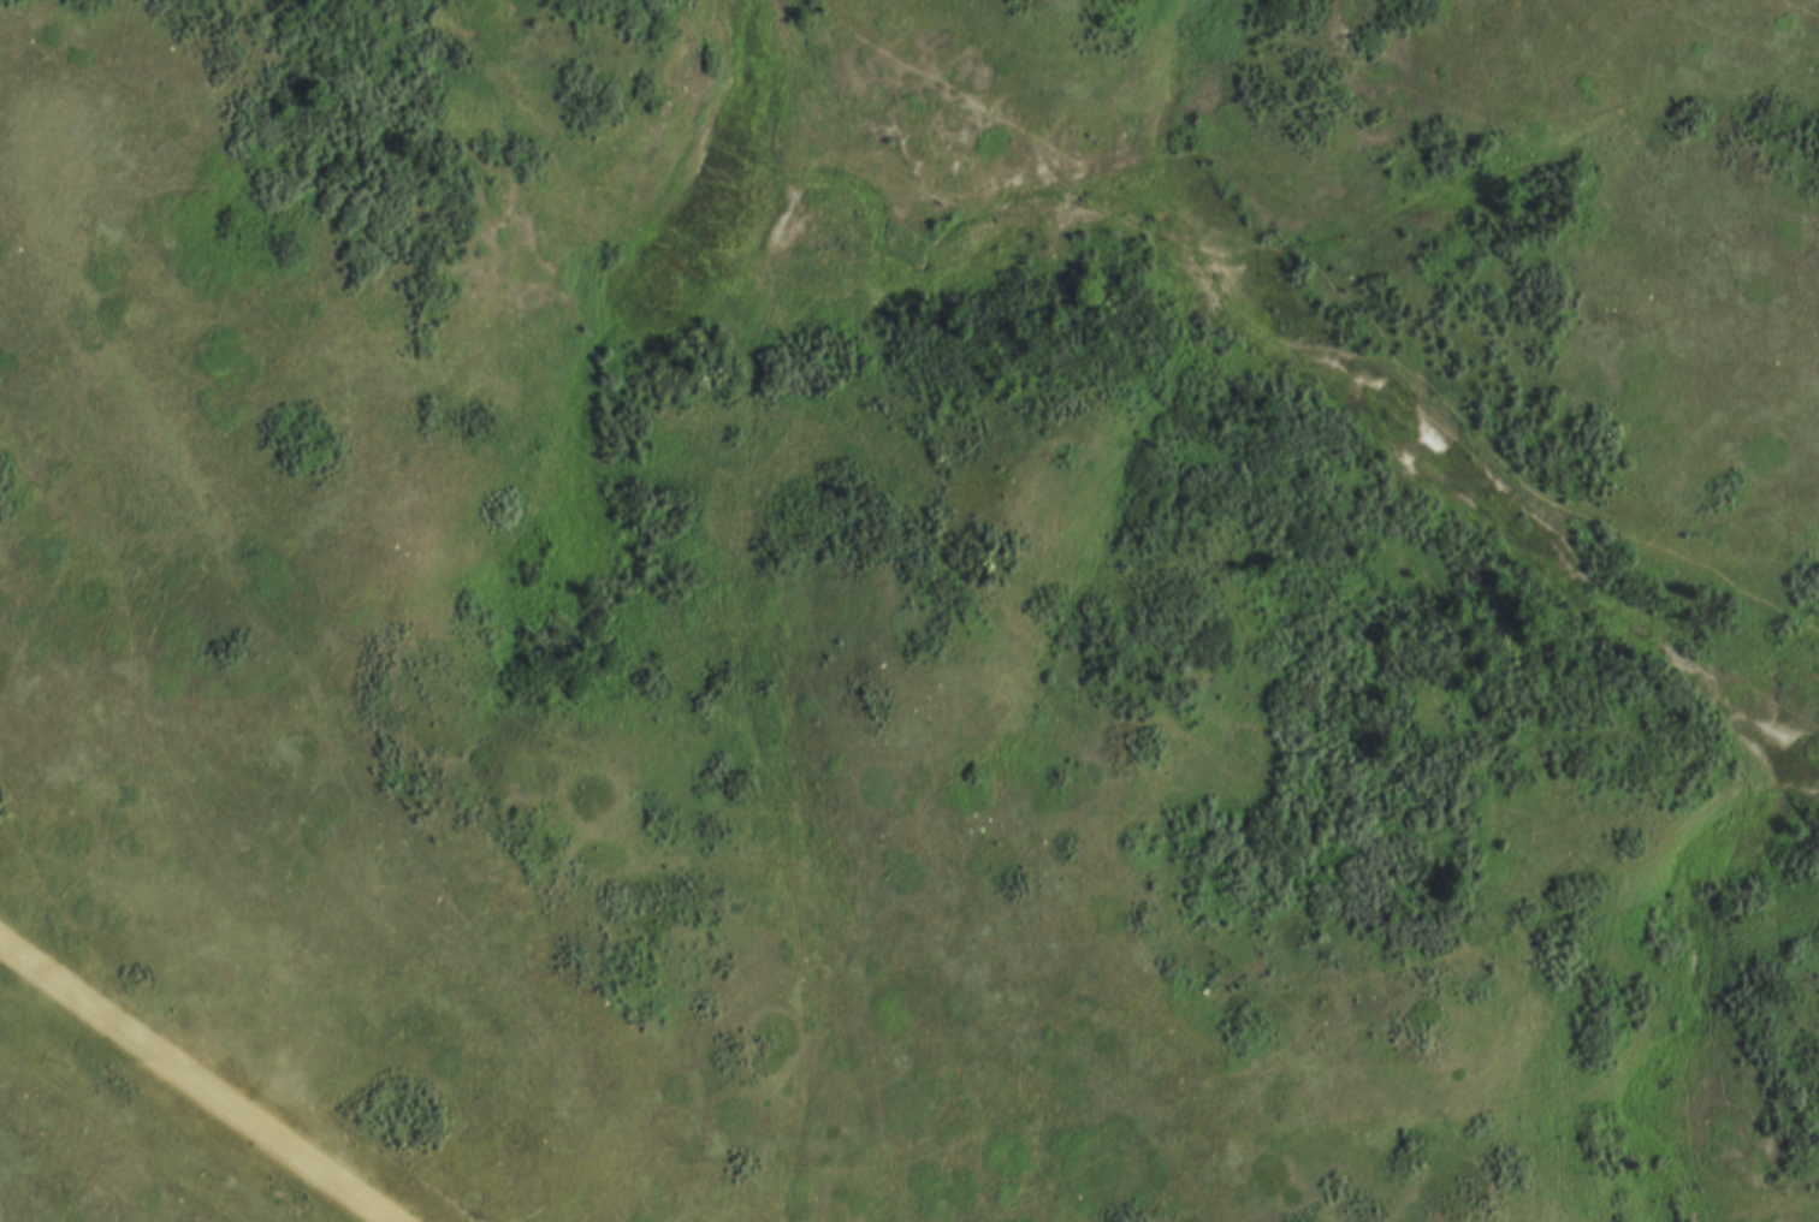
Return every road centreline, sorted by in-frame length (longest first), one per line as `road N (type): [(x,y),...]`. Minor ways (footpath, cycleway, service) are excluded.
road 1 (tertiary): [(0,947),(397,1221)]

